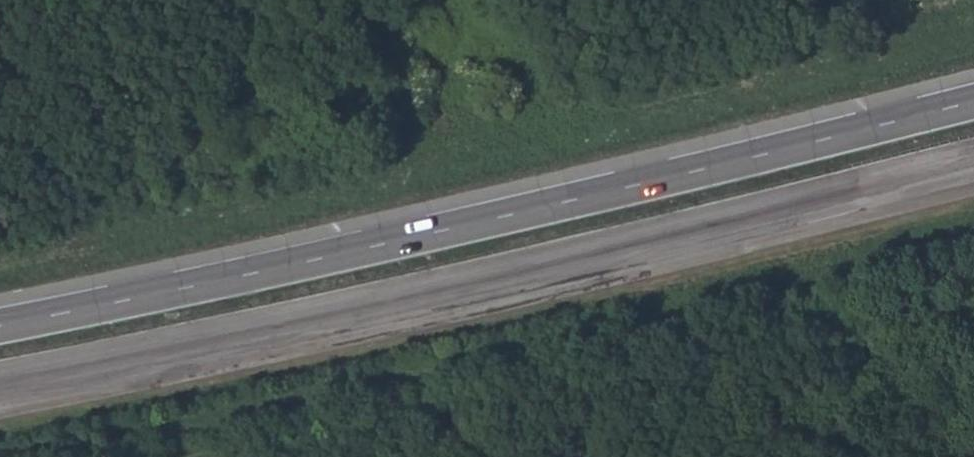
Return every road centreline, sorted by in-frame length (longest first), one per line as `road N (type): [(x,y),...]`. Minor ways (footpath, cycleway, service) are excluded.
road 1 (trunk): [(973,101),(440,230),(0,325)]
road 2 (trunk): [(0,382),(458,285),(973,160)]

